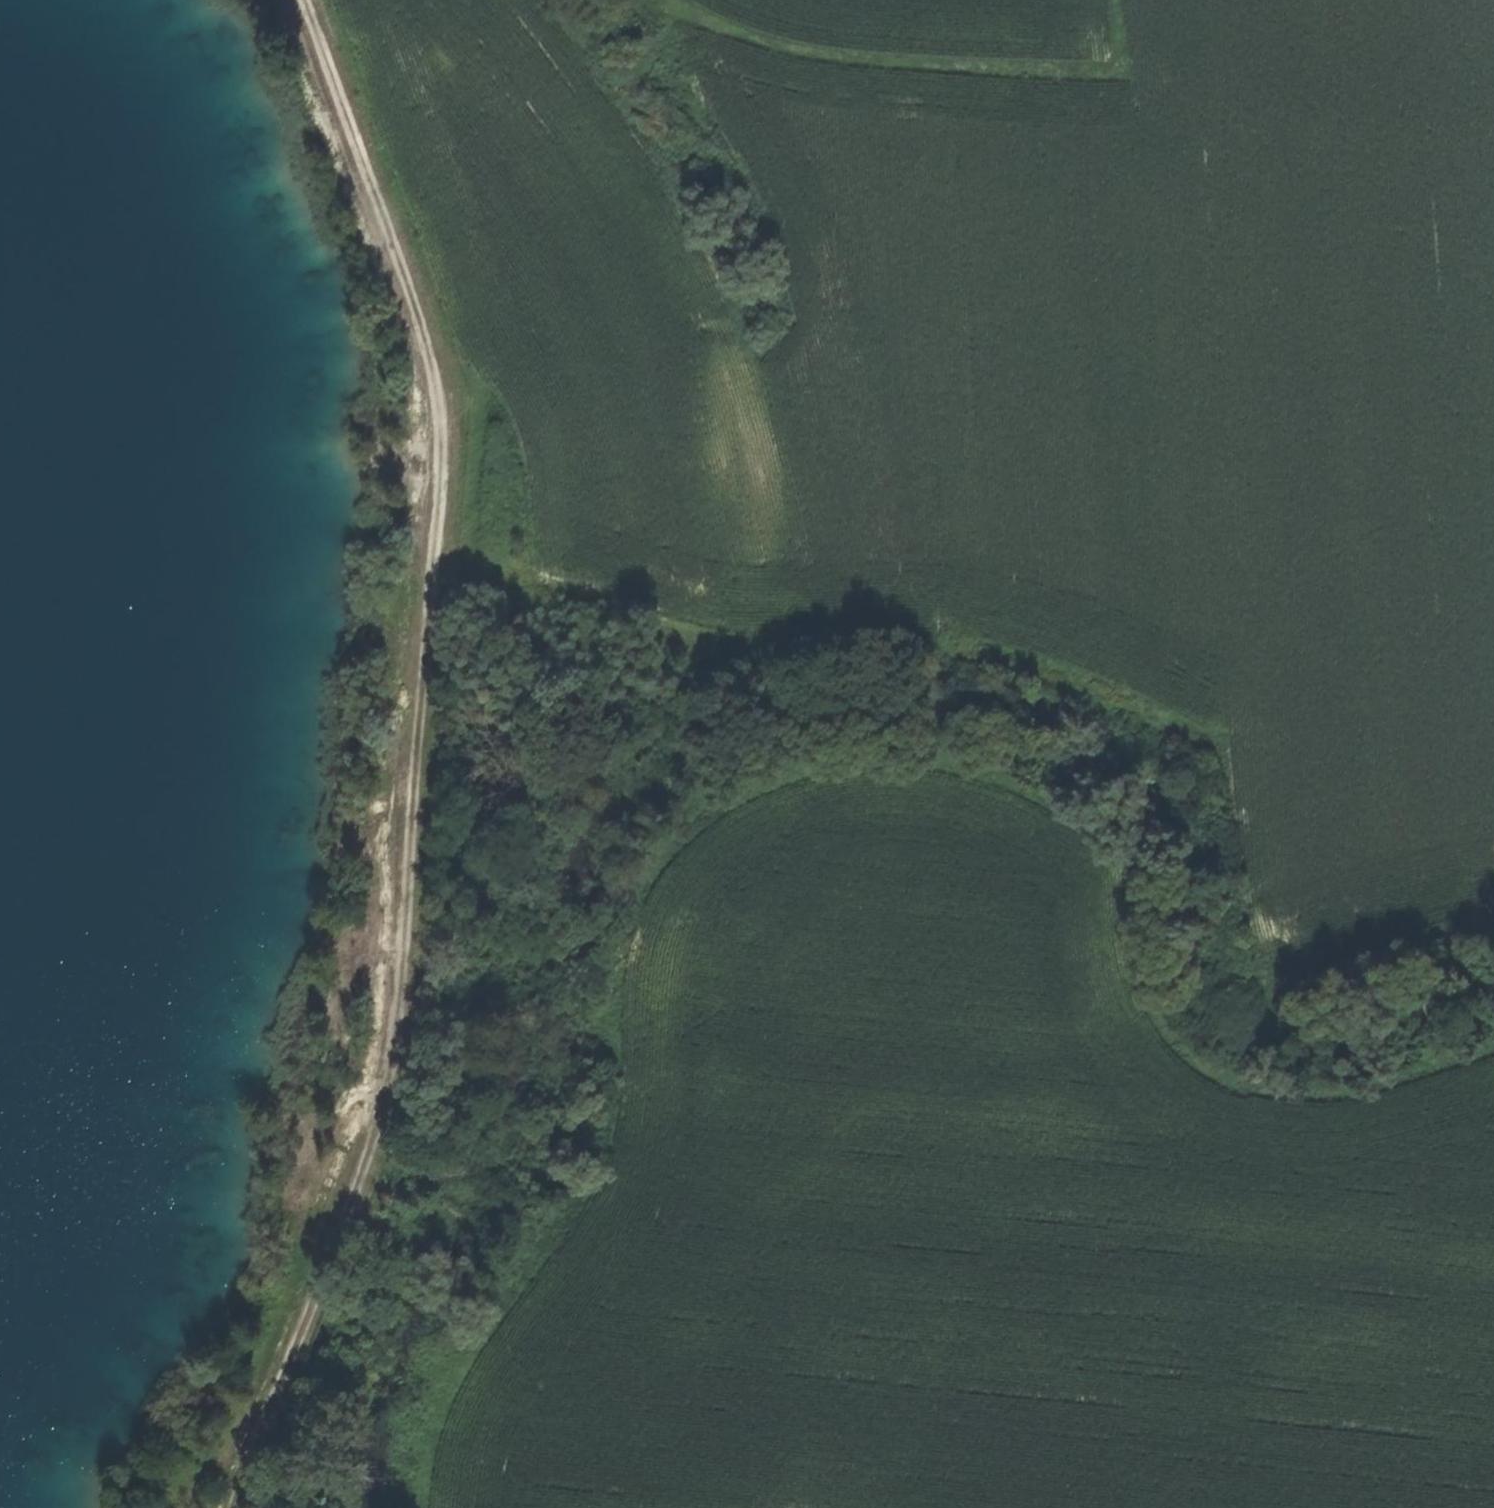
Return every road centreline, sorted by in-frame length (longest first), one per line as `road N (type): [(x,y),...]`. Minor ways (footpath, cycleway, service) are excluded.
road 1 (track): [(302,0),(433,365),(443,450),(402,959),(373,1129),(235,1507)]

